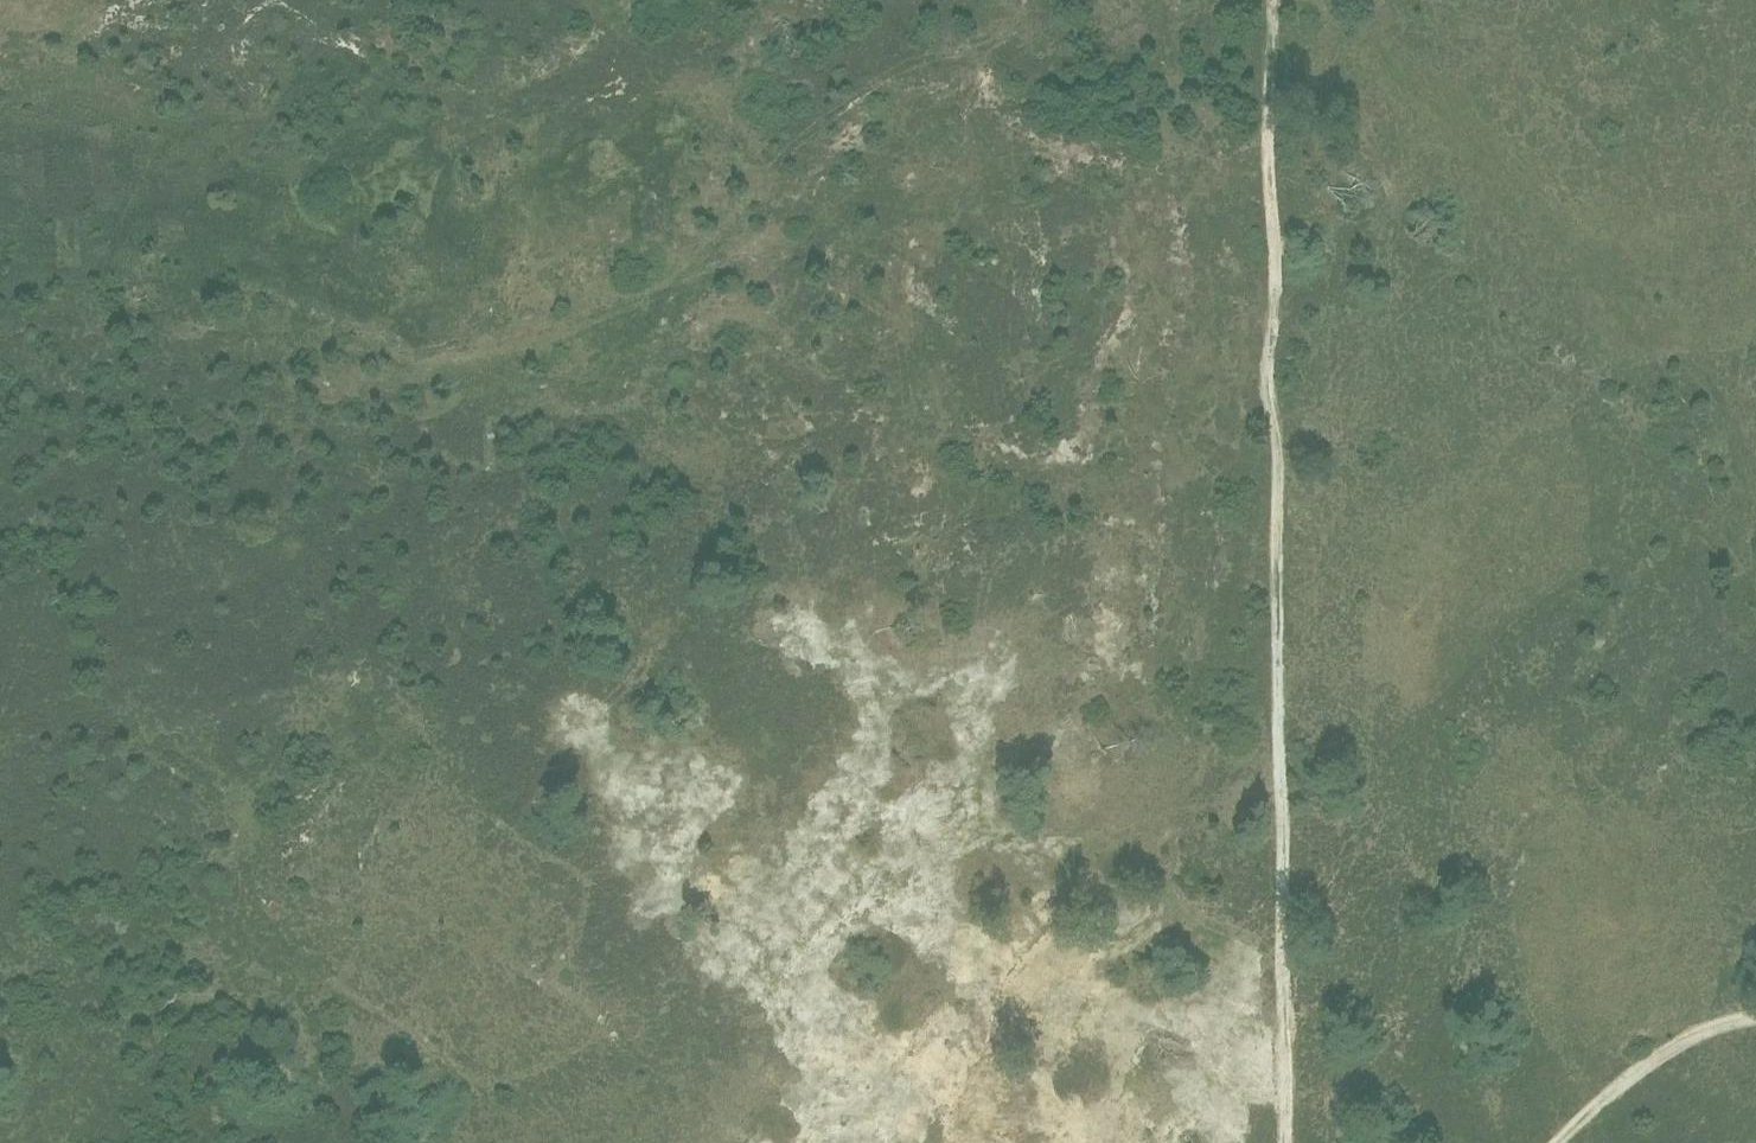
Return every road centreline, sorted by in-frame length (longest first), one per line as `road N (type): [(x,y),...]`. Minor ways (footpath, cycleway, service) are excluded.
road 1 (track): [(1555,1142),(1643,1056),(1697,1024),(1755,1014)]

